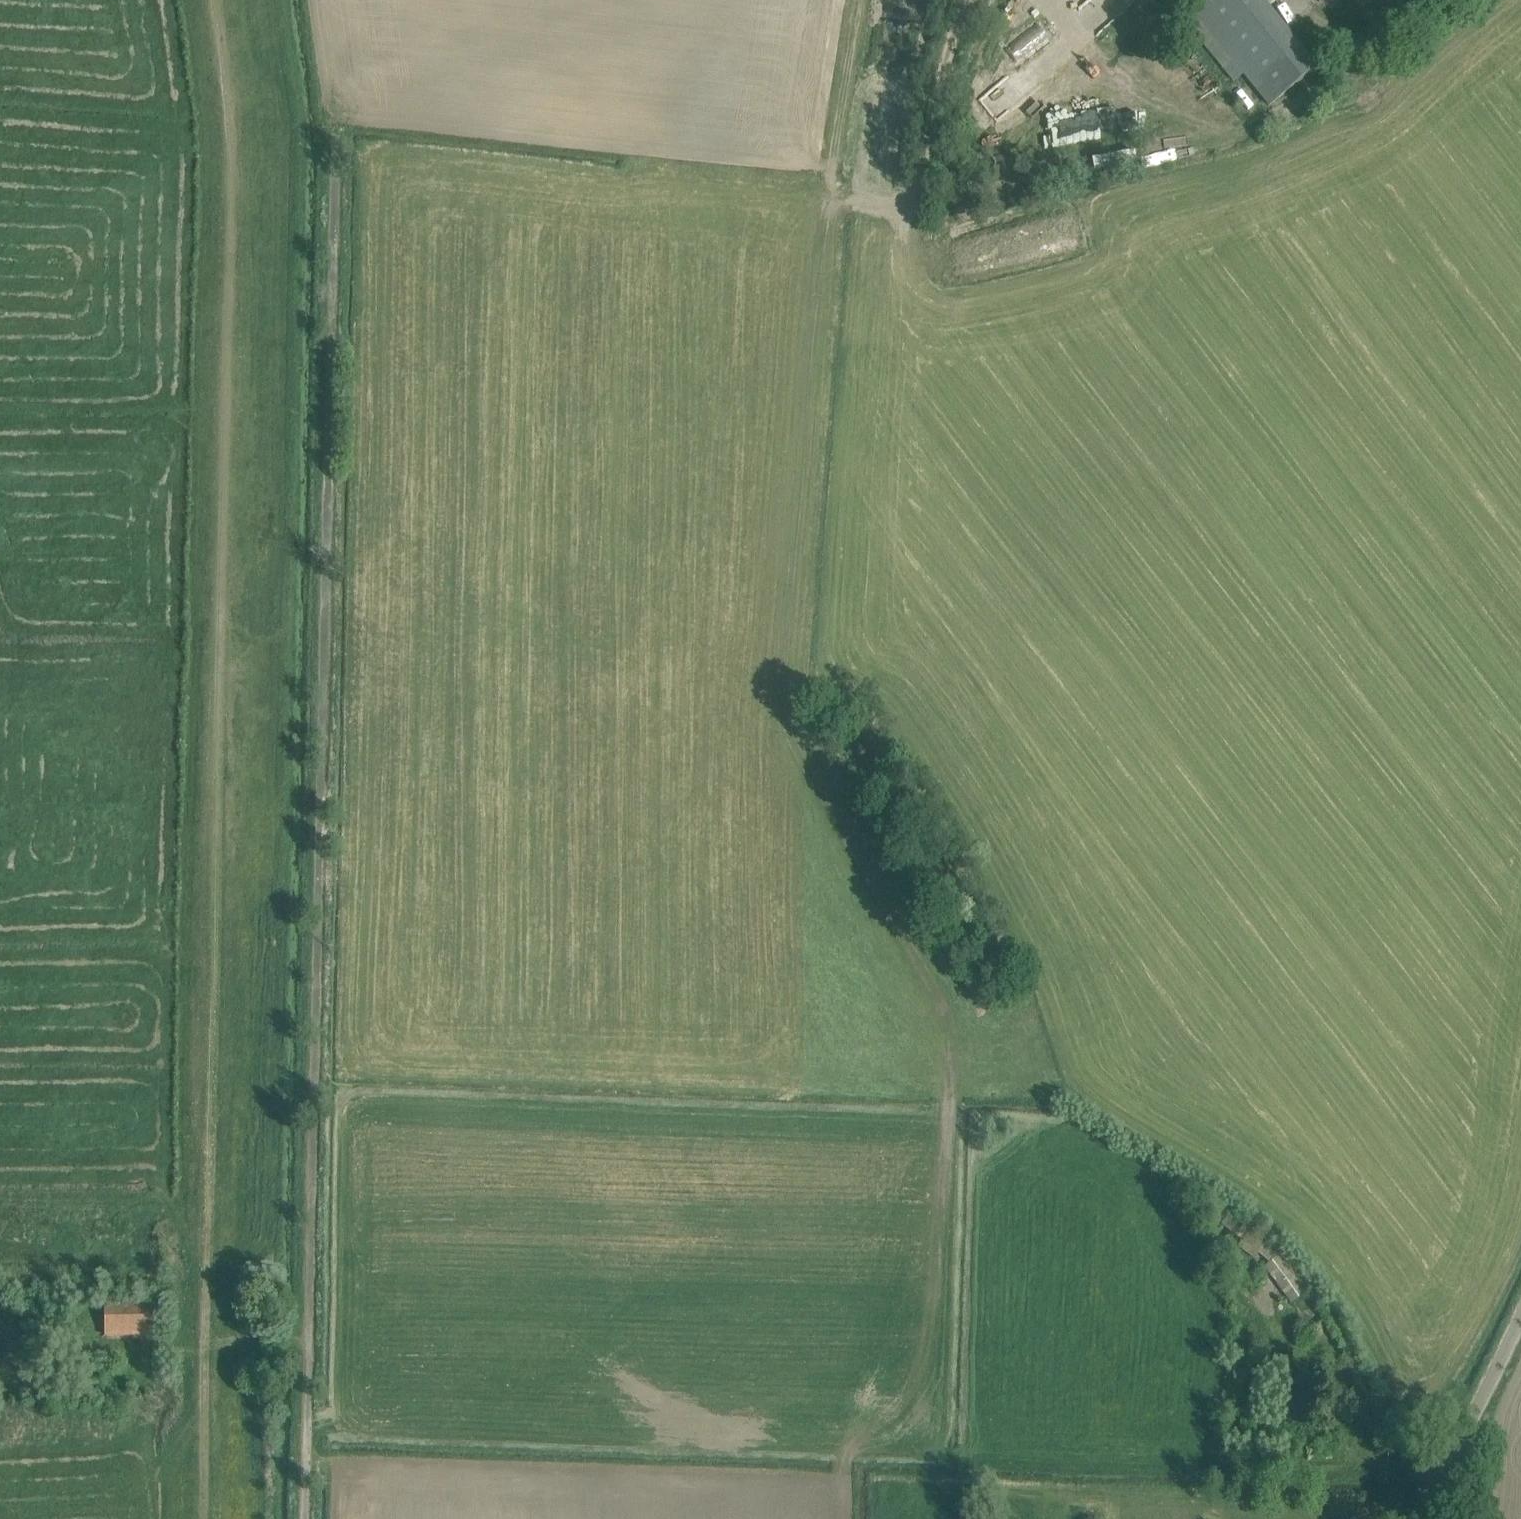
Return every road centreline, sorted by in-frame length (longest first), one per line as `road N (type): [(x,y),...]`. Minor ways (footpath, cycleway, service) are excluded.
road 1 (unclassified): [(307,1518),(330,91)]
road 2 (unclassified): [(1433,1518),(1456,1449),(1520,1315)]

